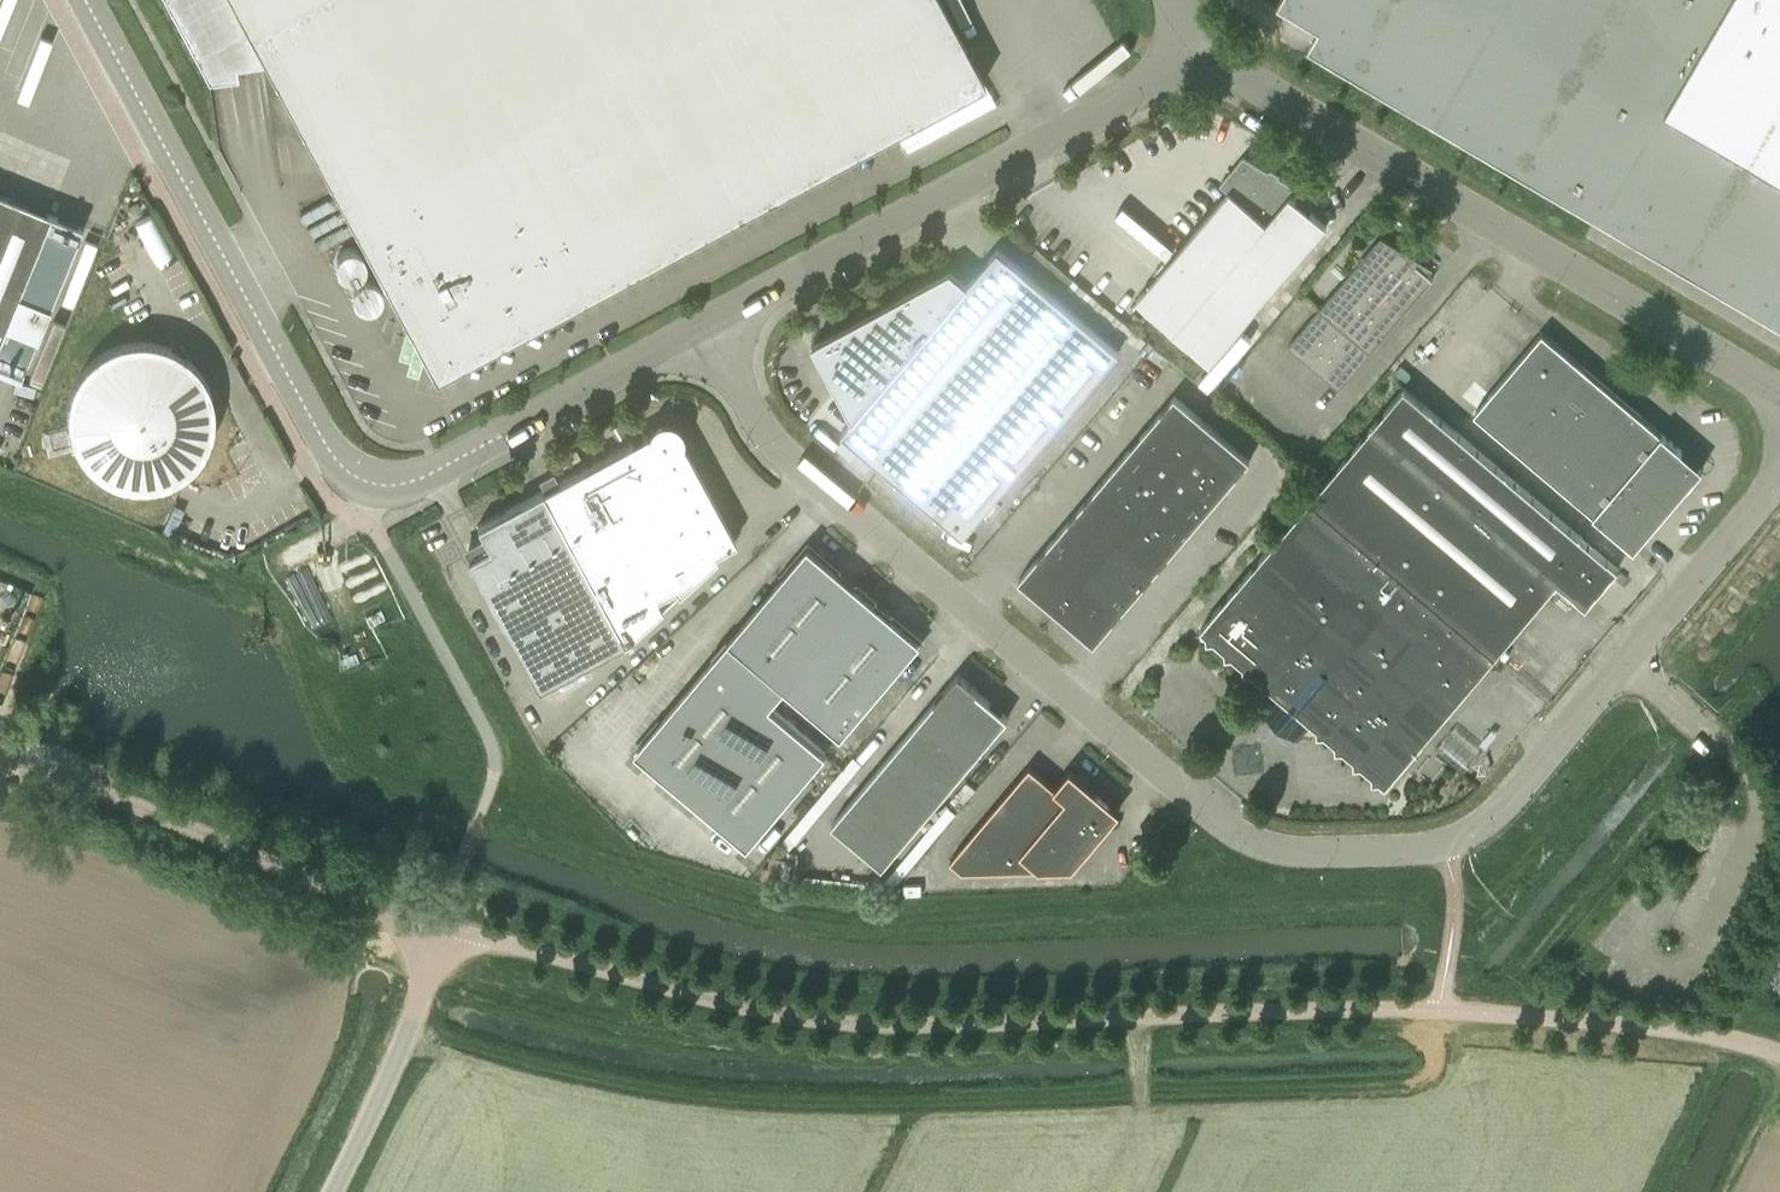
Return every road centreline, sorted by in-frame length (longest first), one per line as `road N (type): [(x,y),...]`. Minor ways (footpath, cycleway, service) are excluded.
road 1 (unclassified): [(1779,482),(1488,822),(1416,850),(1271,850),(1227,832),(778,449),(704,325)]
road 2 (unclassified): [(1779,1052),(1684,1031),(1440,1011),(959,1025),(820,1021),(729,1004),(439,925)]
road 3 (unclassified): [(704,325),(427,476),(391,486),(357,477),(329,451),(86,0)]
road 4 (unclassified): [(1779,394),(1211,53)]
road 5 (unclassified): [(1211,53),(704,325)]
road 6 (unclassified): [(439,925),(0,753)]
road 7 (unclassified): [(439,925),(414,1020),(332,1191)]

